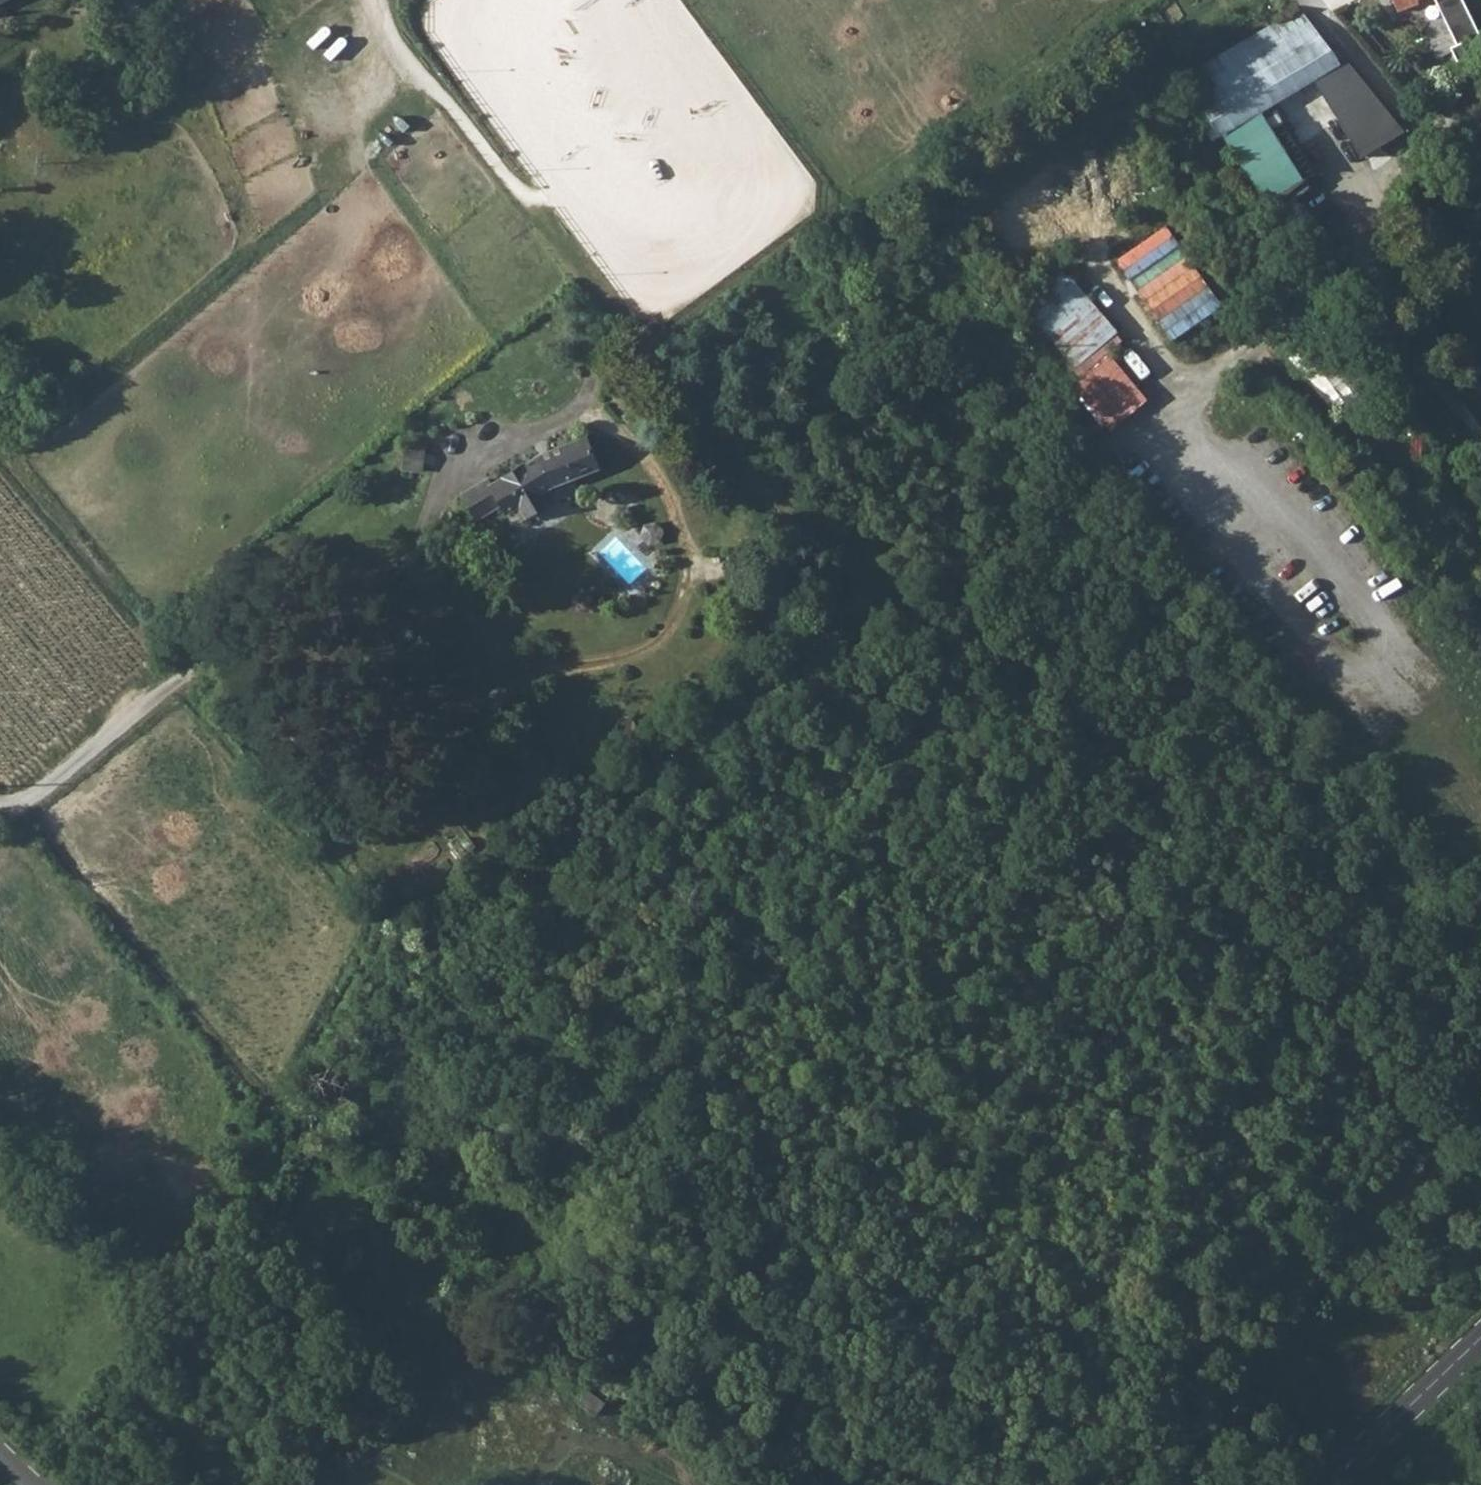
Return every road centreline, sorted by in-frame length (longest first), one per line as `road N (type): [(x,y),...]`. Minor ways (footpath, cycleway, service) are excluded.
road 1 (track): [(328,1121),(413,1077),(438,1079),(490,1106),(579,1118),(627,1151),(650,1145),(678,1116),(650,1079),(603,1067),(564,1076),(503,1020),(572,982),(593,938),(727,958),(803,932),(831,891),(1040,737),(1070,732),(1083,761),(1013,839),(859,936),(834,1071),(858,1105),(851,1228),(830,1279),(759,1251),(726,1276),(734,1315),(775,1360),(851,1383),(902,1370),(978,1397),(1017,1420),(1045,1459),(1095,1466),(1135,1442),(1183,1431),(1189,1412),(1149,1406),(1083,1441),(1050,1437),(1023,1412),(1032,1389),(1070,1355),(1059,1316),(1071,1277),(1021,1184),(1118,1103),(1137,1141),(1141,1184),(1120,1210),(1132,1245),(1162,1256),(1194,1249),(1282,1171),(1325,1192),(1352,1154),(1370,1104),(1278,959),(1229,910),(1206,863),(1214,833),(1236,824),(1304,899),(1338,955),(1437,1059),(1451,1119),(1466,1141),(1480,1138)]
road 2 (track): [(1480,1053),(1411,1001),(1355,938),(1333,858),(1312,821),(1272,803),(1228,749),(1088,705),(1044,671),(1029,601),(983,498),(882,325),(833,281),(679,370),(643,337)]
road 3 (track): [(51,1484),(145,1377),(236,1338),(282,1201),(328,1121),(326,1066),(359,931),(210,719),(0,462)]
road 4 (track): [(19,455),(446,105),(643,337)]
road 5 (residential): [(0,804),(52,793),(179,683),(259,650),(312,658),(455,703),(649,648)]
road 6 (tertiary): [(1326,1484),(1480,1333)]
road 7 (track): [(446,105),(376,0)]

